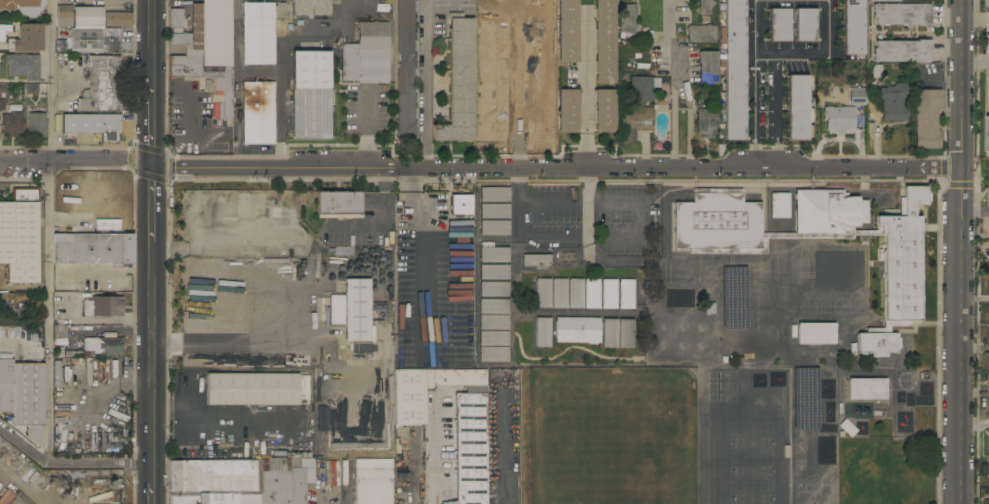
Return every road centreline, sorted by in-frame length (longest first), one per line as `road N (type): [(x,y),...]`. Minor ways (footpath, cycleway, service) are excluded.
road 1 (residential): [(410,169),(961,168)]
road 2 (tertiary): [(959,503),(961,0)]
road 3 (residential): [(151,164),(410,169)]
road 4 (tertiary): [(152,252),(152,465)]
road 5 (residential): [(0,159),(151,164)]

